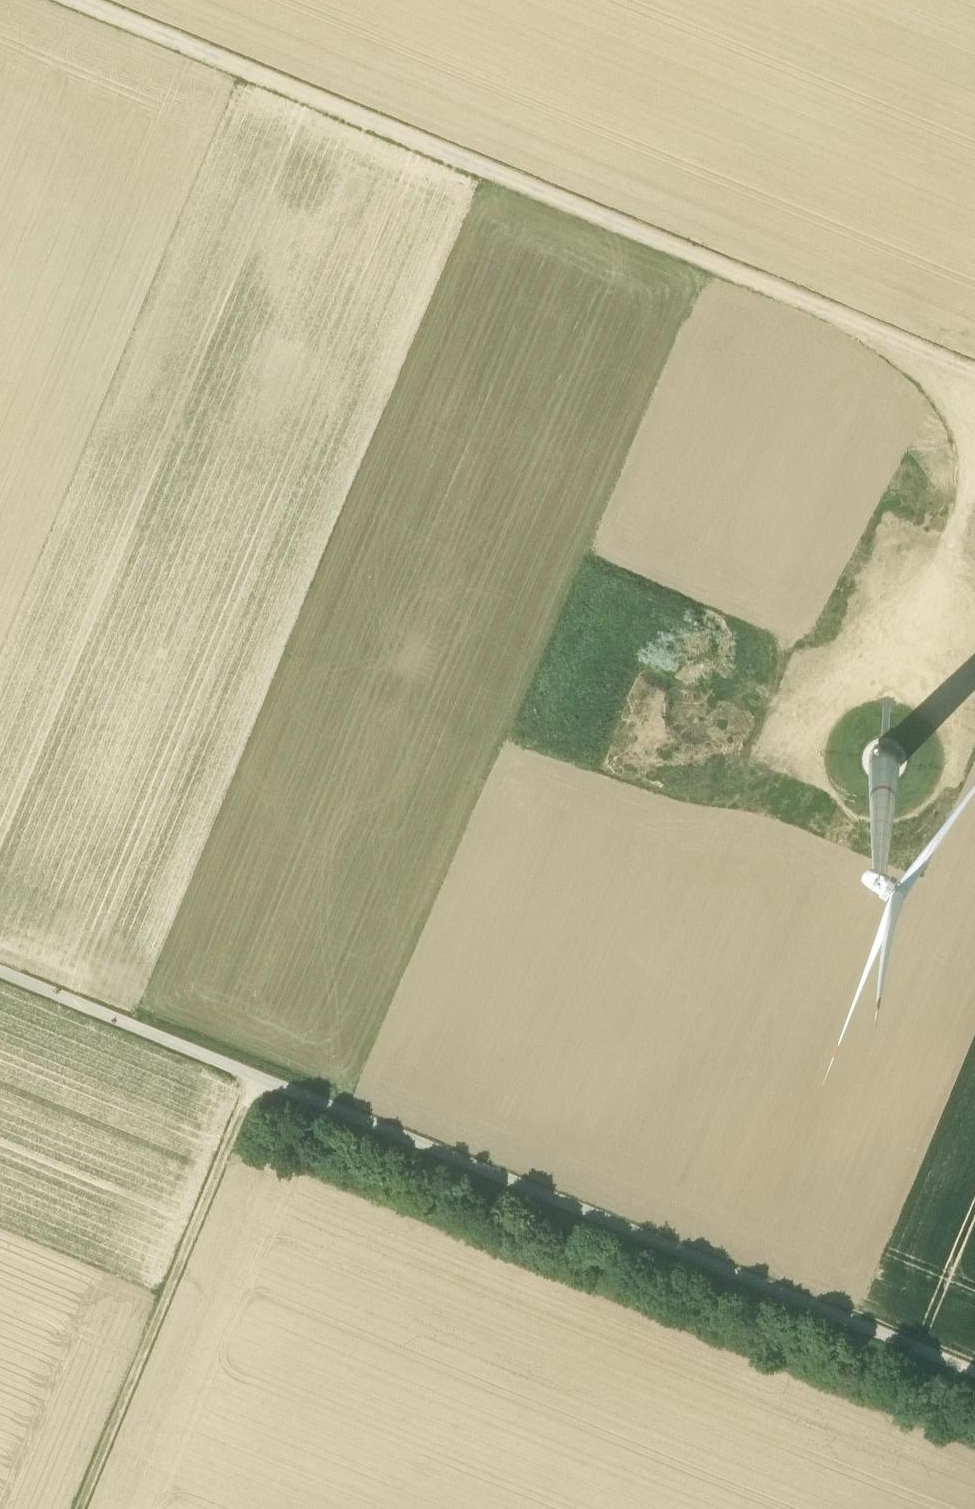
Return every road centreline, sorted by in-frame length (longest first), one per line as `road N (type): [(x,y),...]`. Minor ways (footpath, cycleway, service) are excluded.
road 1 (track): [(974,1372),(0,968)]
road 2 (track): [(77,0),(974,371)]
road 3 (track): [(77,1508),(255,1074)]

